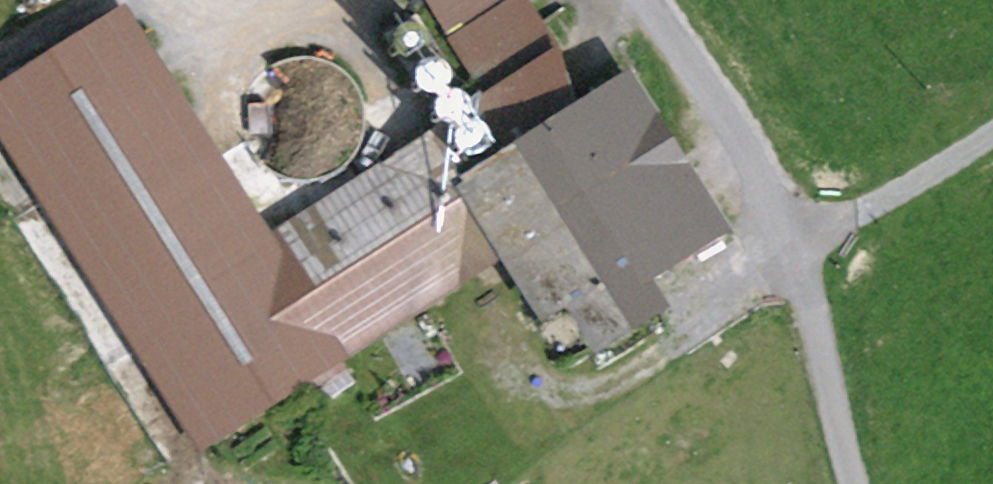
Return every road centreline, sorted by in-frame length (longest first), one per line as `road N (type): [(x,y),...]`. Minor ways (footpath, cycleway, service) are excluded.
road 1 (unclassified): [(642,0),(800,249)]
road 2 (track): [(800,249),(992,132)]

